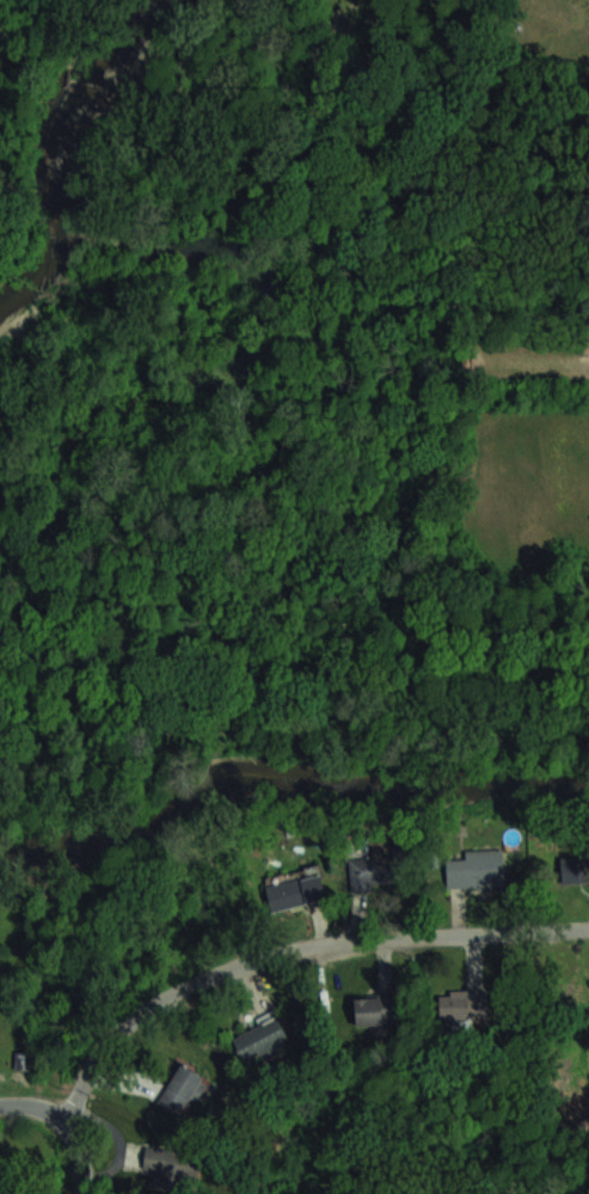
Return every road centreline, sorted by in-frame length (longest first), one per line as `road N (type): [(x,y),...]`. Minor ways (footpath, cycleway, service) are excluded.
road 1 (residential): [(67,1121),(110,1042),(162,998),(207,978),(351,942),(588,929)]

